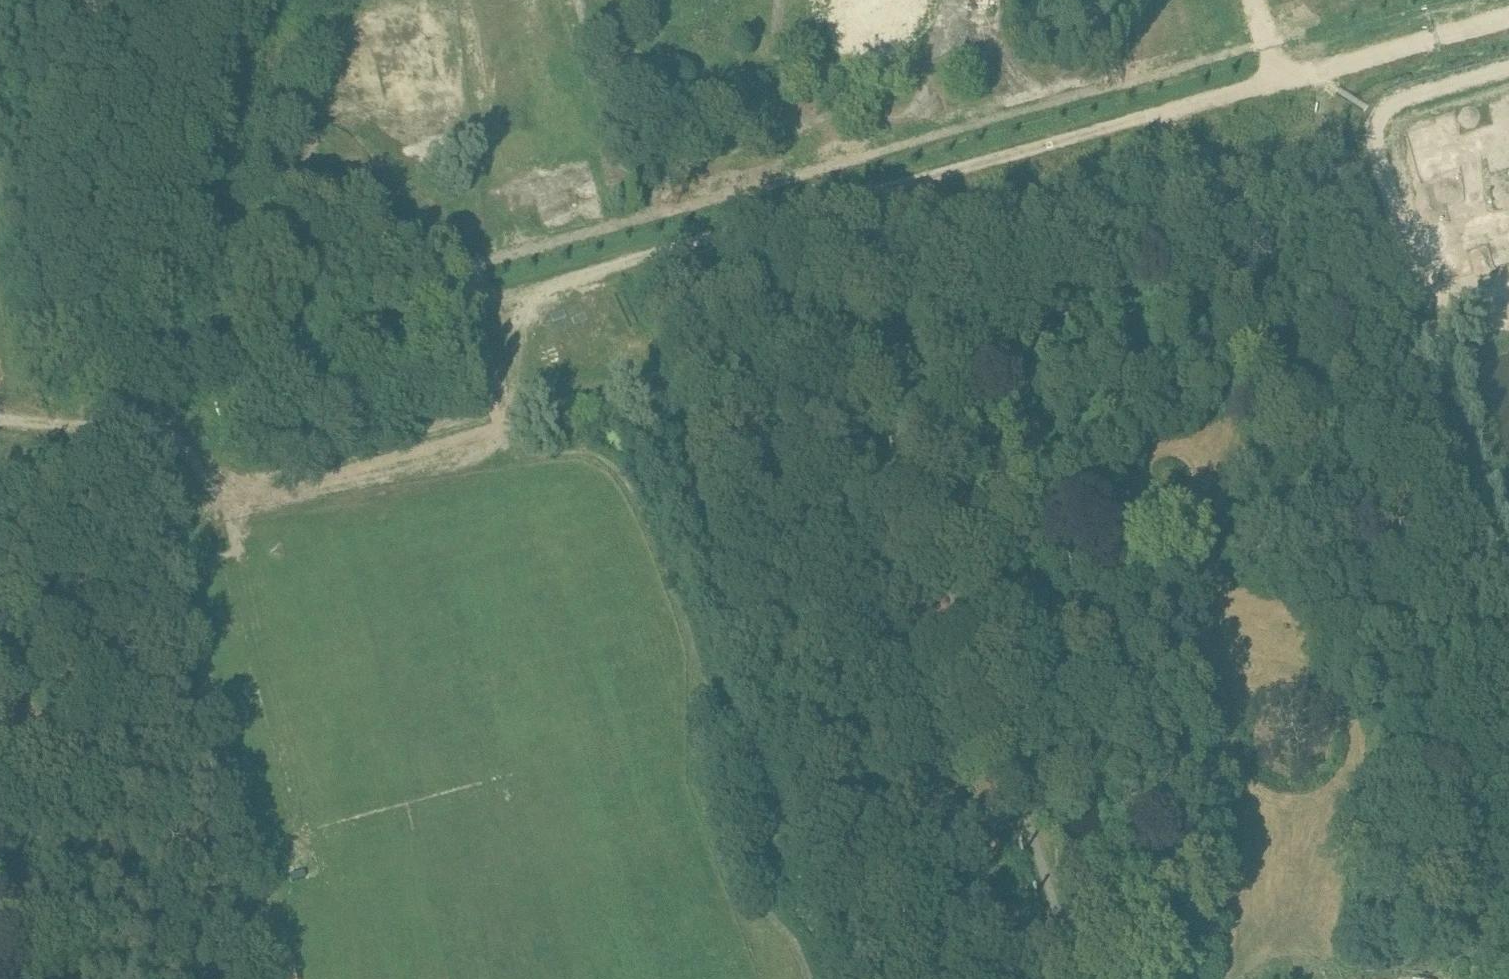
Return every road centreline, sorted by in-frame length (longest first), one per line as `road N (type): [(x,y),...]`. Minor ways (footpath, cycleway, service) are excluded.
road 1 (track): [(560,441),(504,412),(467,452),(246,496),(195,498),(169,541),(290,978)]
road 2 (unclassified): [(1080,978),(821,205)]
road 3 (tertiary): [(174,400),(821,205)]
road 4 (tertiary): [(821,205),(1278,77)]
road 5 (unclassified): [(1278,77),(1508,14)]
road 6 (tertiary): [(0,413),(99,420),(174,400)]

